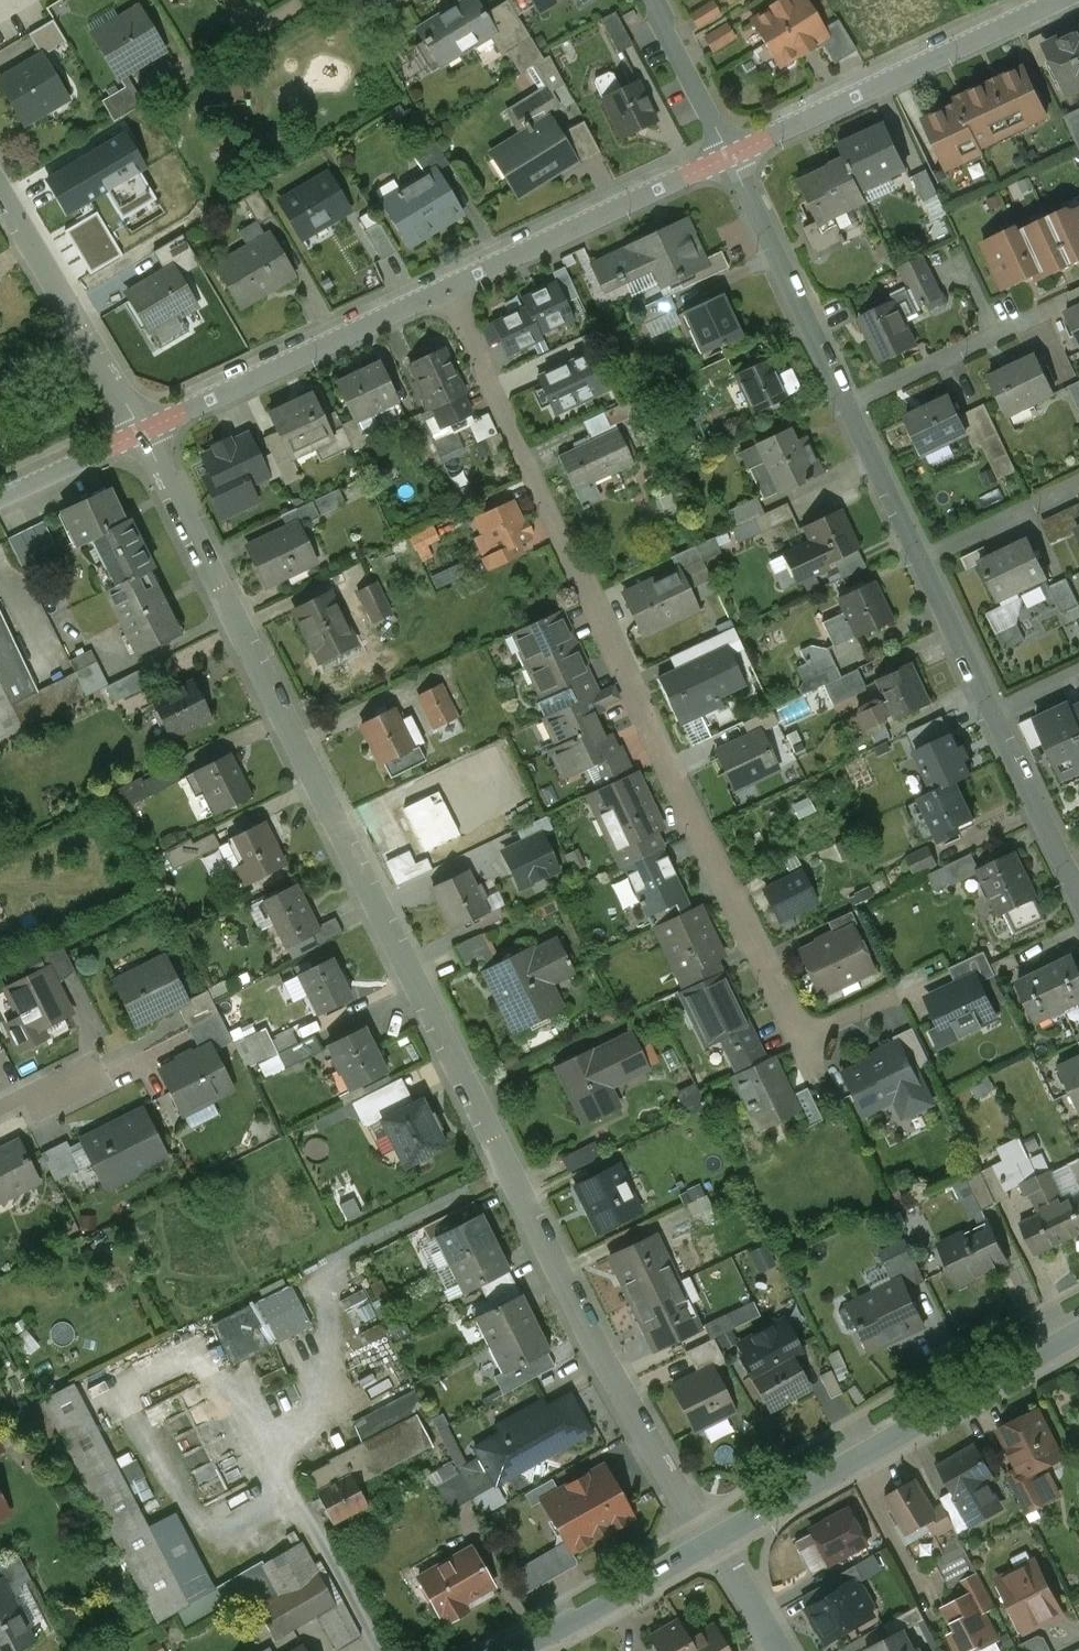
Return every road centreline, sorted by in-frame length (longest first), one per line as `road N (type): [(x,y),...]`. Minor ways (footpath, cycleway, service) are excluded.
road 1 (residential): [(715,1541),(525,1198),(143,430)]
road 2 (residential): [(892,995),(798,1037),(440,290)]
road 3 (residential): [(1078,882),(730,157)]
road 4 (tertiary): [(1078,1340),(715,1541)]
road 5 (residential): [(1063,0),(730,157)]
road 6 (residential): [(440,290),(143,430)]
road 7 (residential): [(730,157),(440,290)]
road 8 (residential): [(143,430),(0,188)]
road 9 (tertiary): [(715,1541),(513,1650)]
road 10 (residential): [(730,157),(648,0)]
road 11 (residential): [(143,430),(0,496)]
road 12 (residential): [(780,1650),(715,1541)]
road 13 (residential): [(203,63),(313,0)]

